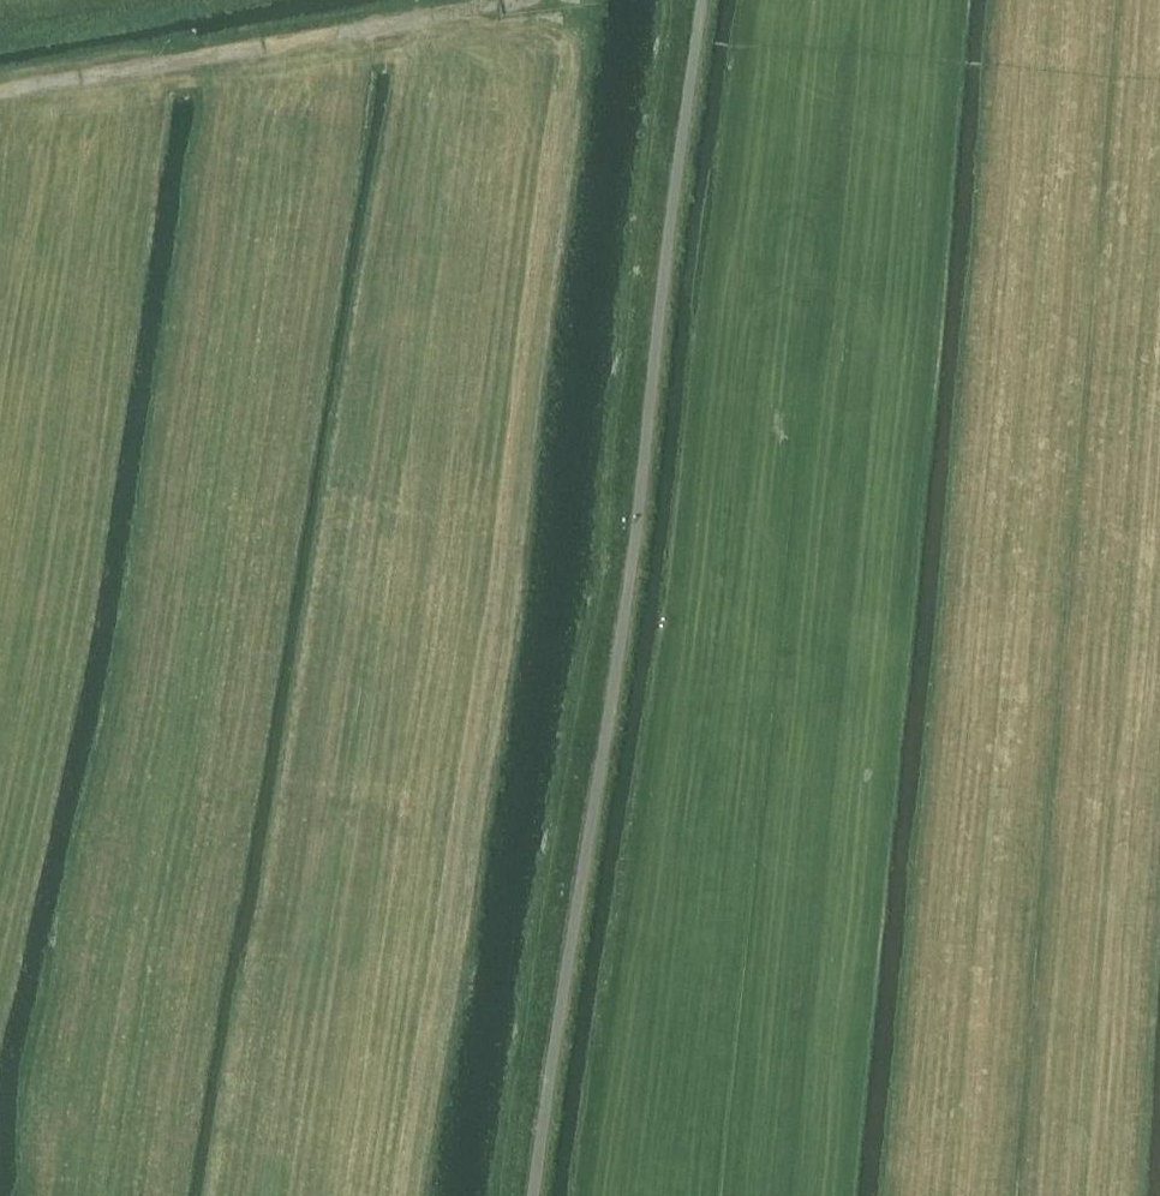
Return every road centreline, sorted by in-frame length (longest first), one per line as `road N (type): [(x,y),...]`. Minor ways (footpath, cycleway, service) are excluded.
road 1 (track): [(0,91),(518,0)]

